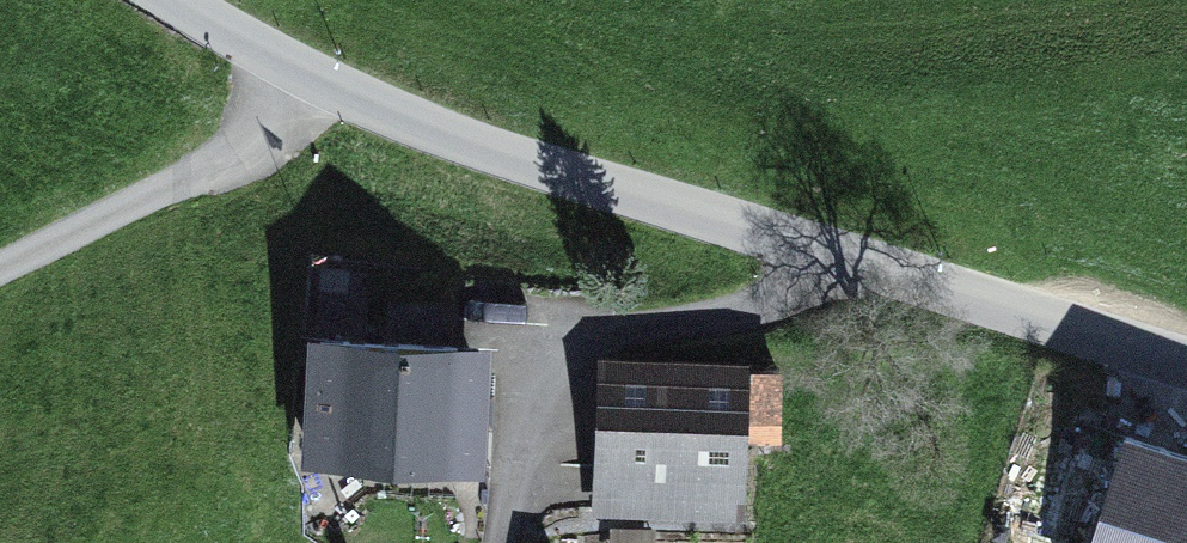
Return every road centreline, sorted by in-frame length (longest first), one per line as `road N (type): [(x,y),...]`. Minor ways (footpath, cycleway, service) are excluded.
road 1 (tertiary): [(1186,344),(466,121),(236,0)]
road 2 (track): [(496,542),(537,353),(756,340),(817,230)]
road 3 (track): [(0,270),(380,76)]

